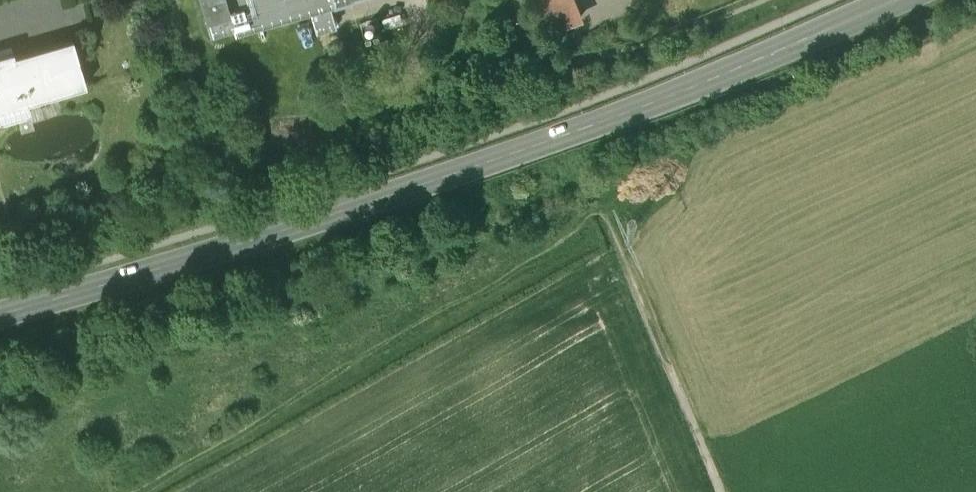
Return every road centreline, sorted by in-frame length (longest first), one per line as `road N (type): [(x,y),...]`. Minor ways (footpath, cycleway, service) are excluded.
road 1 (secondary): [(0,315),(435,178),(632,108),(892,0)]
road 2 (track): [(719,491),(651,326)]
road 3 (track): [(592,190),(651,326)]

